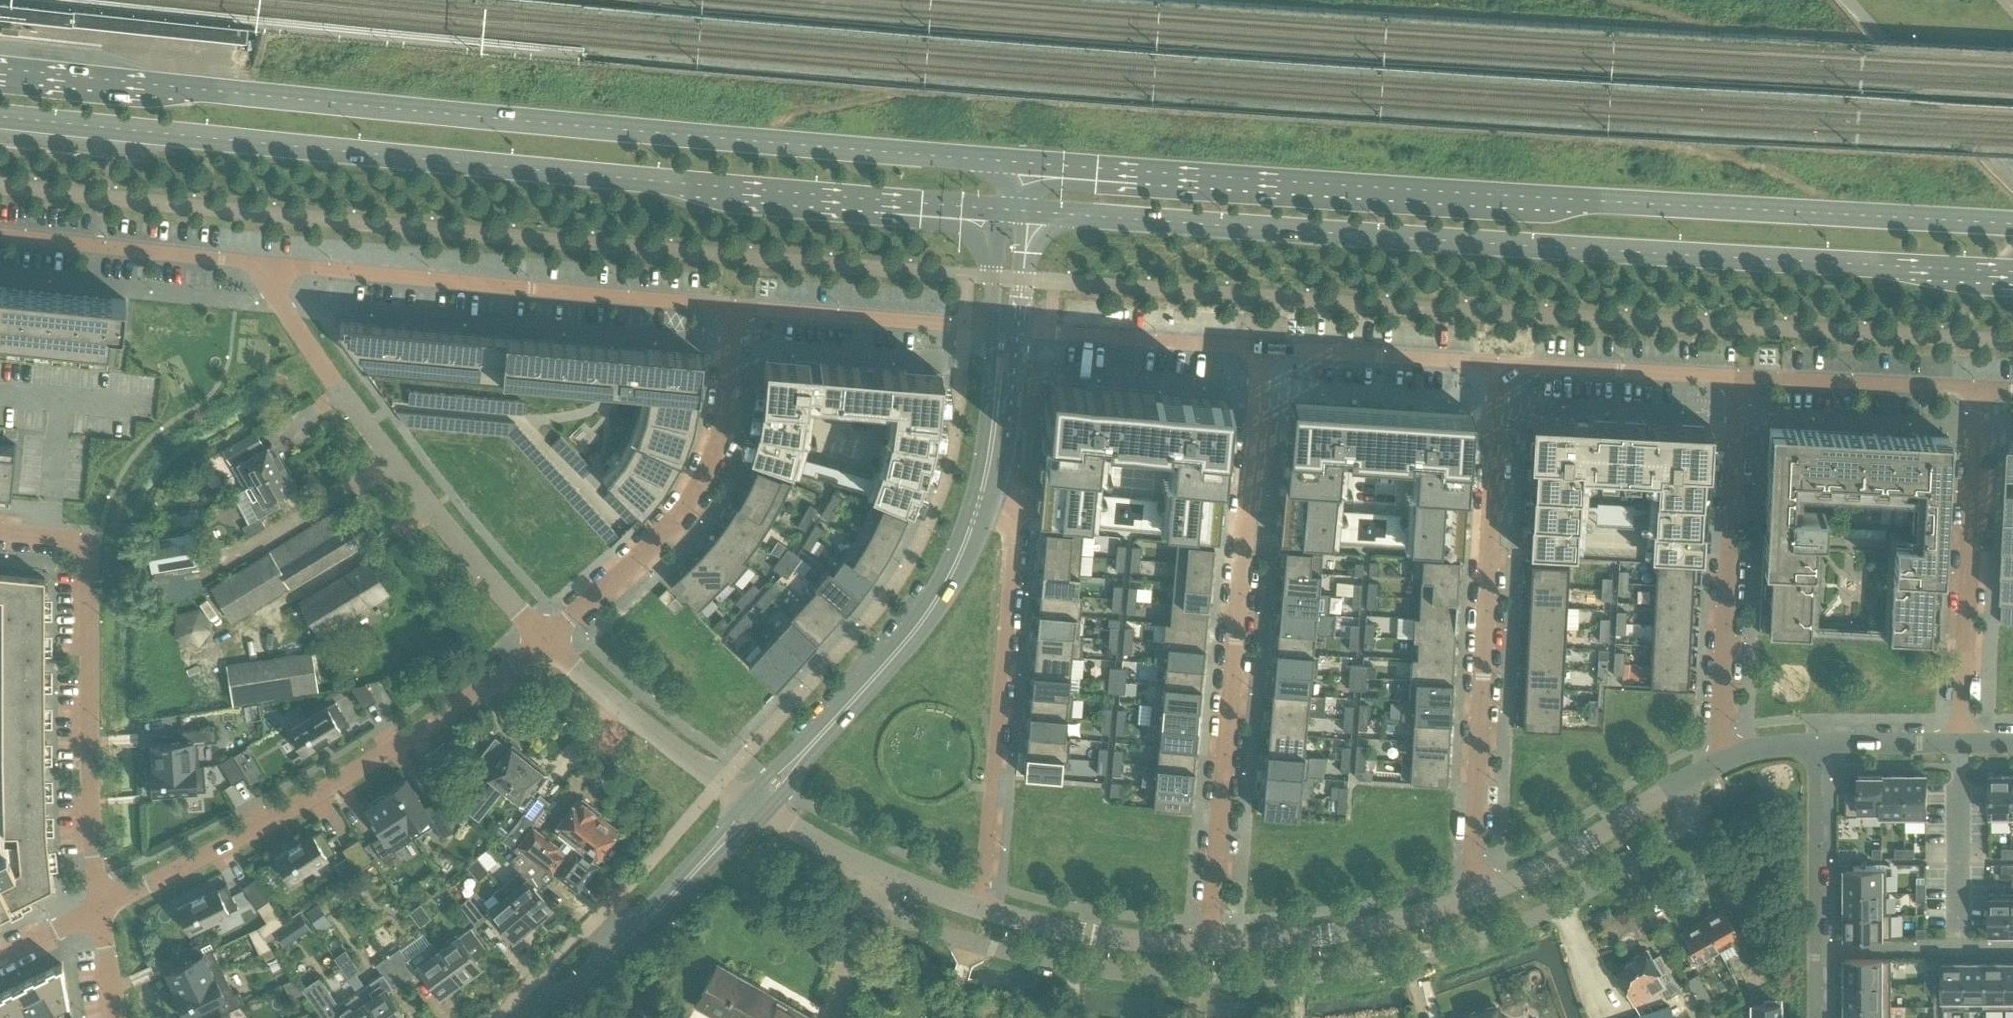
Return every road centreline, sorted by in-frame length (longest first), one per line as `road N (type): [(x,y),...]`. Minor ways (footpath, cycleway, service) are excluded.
road 1 (secondary): [(1017,162),(0,67)]
road 2 (secondary): [(0,116),(1002,209)]
road 3 (secondary): [(2012,224),(1017,162)]
road 4 (secondary): [(1031,211),(2012,271)]
road 5 (residential): [(1211,946),(1260,346)]
road 6 (residential): [(1472,898),(1500,360)]
road 7 (residential): [(97,912),(326,787),(547,642)]
road 8 (unclassified): [(736,305),(256,260)]
road 9 (unclassified): [(547,642),(436,516),(256,260)]
road 10 (residential): [(97,912),(84,554),(68,538),(0,532)]
road 11 (residential): [(979,909),(1015,539),(980,499)]
road 12 (residential): [(547,642),(669,523),(705,476),(719,437),(736,305)]
road 13 (residential): [(1723,763),(1737,373)]
road 14 (tertiary): [(752,802),(912,635),(945,585),(980,499)]
road 15 (unclassified): [(1979,389),(1963,744)]
road 16 (tertiary): [(547,1017),(752,802)]
road 17 (unclassified): [(1723,763),(1533,873),(1472,898)]
road 18 (residential): [(1812,1017),(1815,743)]
road 19 (unclassified): [(1472,898),(1325,935),(1211,946)]
road 20 (unclassified): [(752,802),(547,642)]
road 21 (unclassified): [(993,330),(736,305)]
road 22 (unclassified): [(256,260),(0,234)]
road 23 (unclassified): [(979,909),(882,870),(752,802)]
road 24 (residential): [(1979,389),(1737,373)]
road 25 (residential): [(1500,360),(1260,346)]
road 26 (residential): [(1260,346),(1020,334)]
road 27 (residential): [(1737,373),(1500,360)]
road 28 (unclassified): [(1211,946),(1088,934),(979,909)]
road 29 (unclassified): [(1963,744),(1815,743)]
road 30 (tertiary): [(986,473),(1013,408),(1020,334)]
road 31 (tertiary): [(993,330),(986,473)]
road 32 (tertiary): [(1020,334),(1031,211)]
road 33 (tertiary): [(1002,209),(993,330)]

